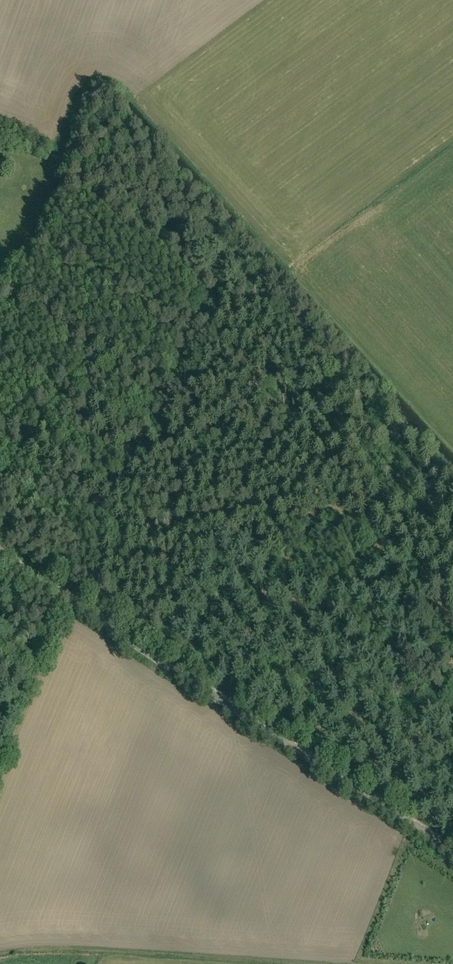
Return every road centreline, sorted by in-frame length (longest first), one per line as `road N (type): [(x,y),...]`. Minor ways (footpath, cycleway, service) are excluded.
road 1 (tertiary): [(452,851),(0,555)]

